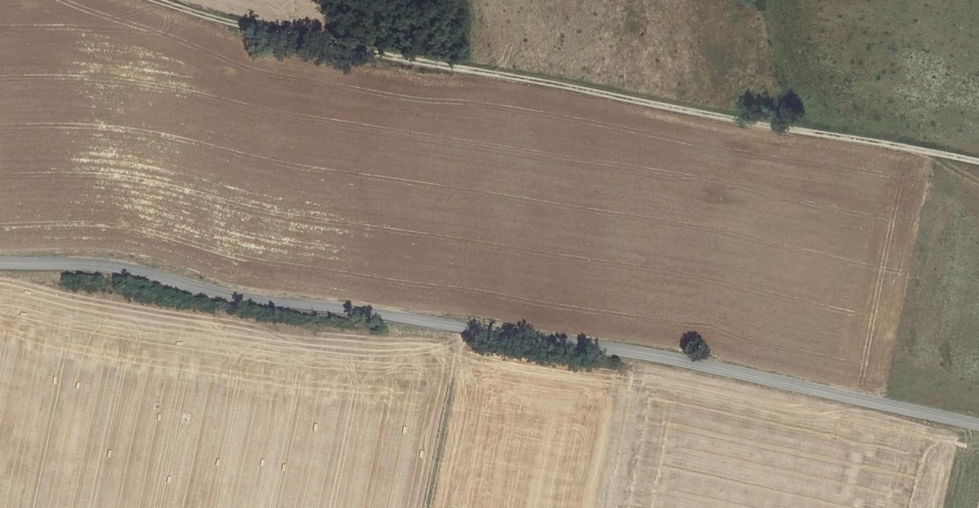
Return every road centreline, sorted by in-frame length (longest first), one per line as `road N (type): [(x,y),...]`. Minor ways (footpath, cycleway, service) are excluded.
road 1 (unclassified): [(0,263),(114,269),(241,299),(657,358),(978,425)]
road 2 (track): [(978,162),(382,55),(158,0)]
road 3 (track): [(464,327),(429,507)]

